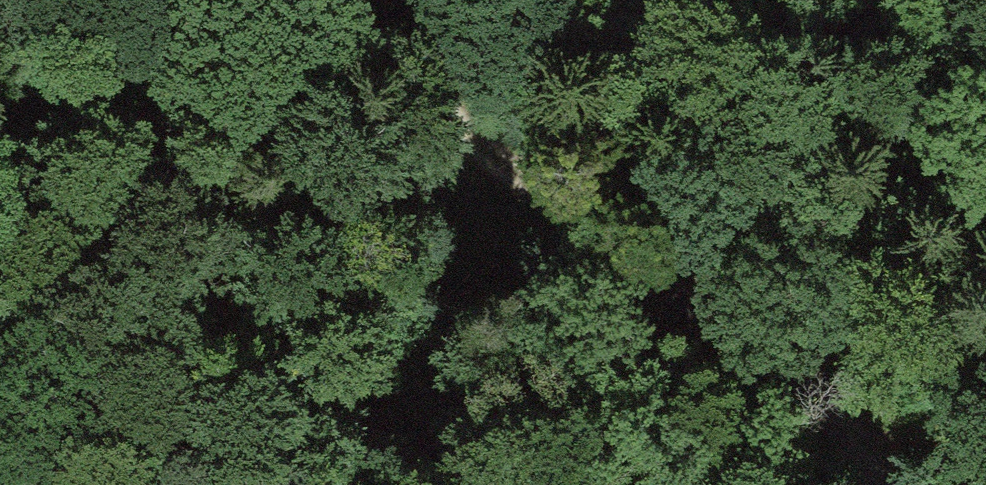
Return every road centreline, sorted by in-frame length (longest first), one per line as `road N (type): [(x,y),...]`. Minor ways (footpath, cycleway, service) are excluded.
road 1 (track): [(868,484),(834,388),(692,312),(416,85),(347,0)]
road 2 (track): [(834,388),(985,478)]

